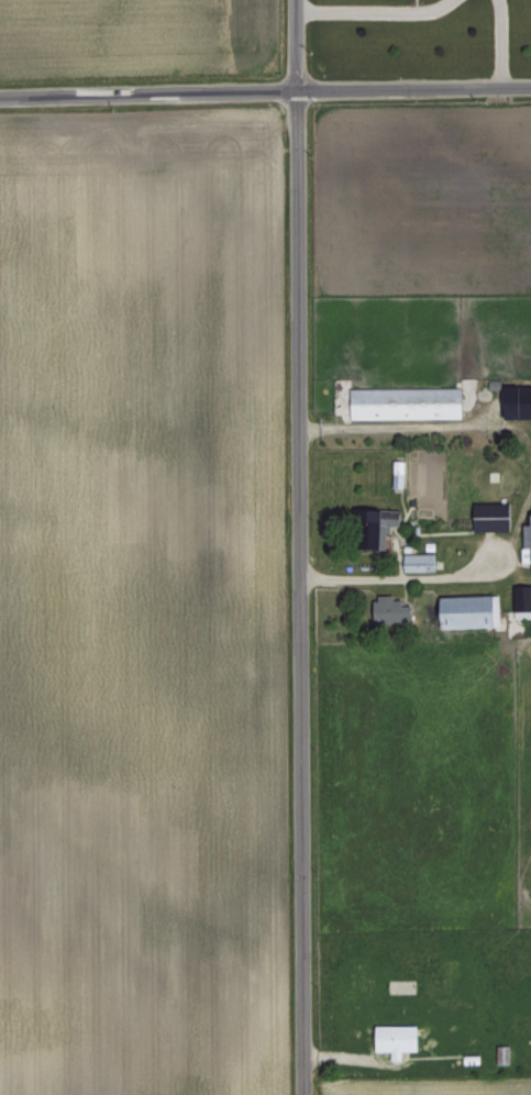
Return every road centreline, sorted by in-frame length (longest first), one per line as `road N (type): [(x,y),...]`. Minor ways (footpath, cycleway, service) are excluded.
road 1 (residential): [(303,1094),(295,0)]
road 2 (residential): [(0,97),(530,87)]

